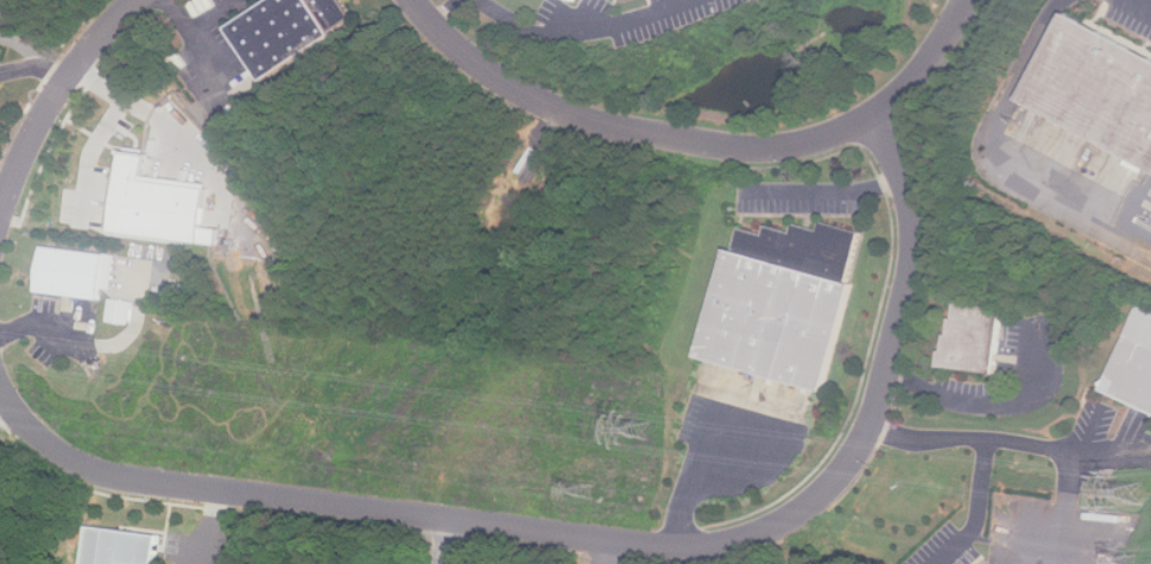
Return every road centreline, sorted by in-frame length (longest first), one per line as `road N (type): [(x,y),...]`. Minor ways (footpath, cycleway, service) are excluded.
road 1 (residential): [(0,388),(53,449),(107,474),(669,546),(732,541),(785,519),(834,480),(877,403),(912,243),(902,183),(868,115)]
road 2 (residential): [(413,0),(466,53),(540,101),(614,126),(752,148),(824,137),(868,115),(925,63),(964,0)]
road 3 (residential): [(135,0),(38,122),(0,213)]

